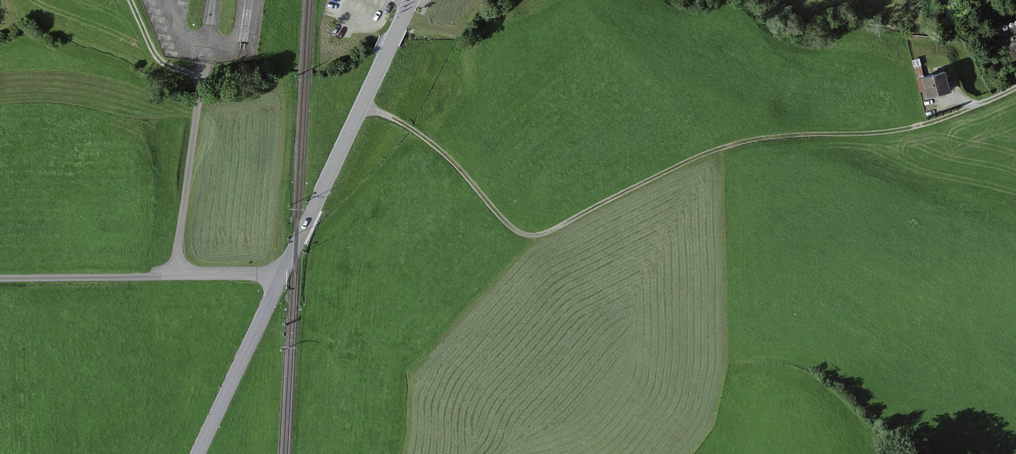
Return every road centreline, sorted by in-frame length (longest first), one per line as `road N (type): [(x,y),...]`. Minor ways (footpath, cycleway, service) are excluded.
road 1 (track): [(1015,89),(891,131),(781,133),(717,148),(529,237),(509,227),(451,159),(389,116),(359,109)]
road 2 (tertiary): [(411,0),(278,280)]
road 3 (unclassified): [(278,280),(0,279)]
road 4 (tertiary): [(278,280),(196,453)]

